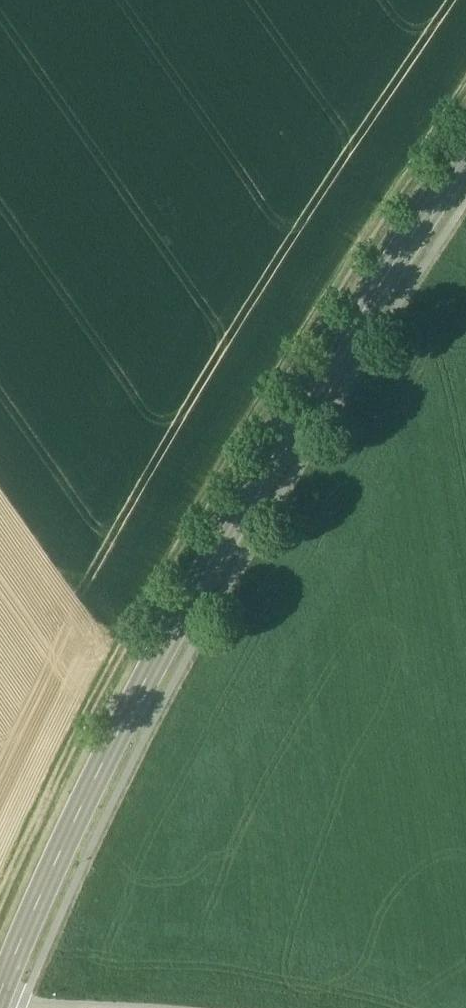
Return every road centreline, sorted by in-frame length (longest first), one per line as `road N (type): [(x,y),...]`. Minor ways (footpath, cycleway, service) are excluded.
road 1 (tertiary): [(465,145),(202,568),(53,853),(0,982)]
road 2 (track): [(0,888),(107,664),(371,226),(465,84)]
road 3 (track): [(0,1000),(163,1007)]

